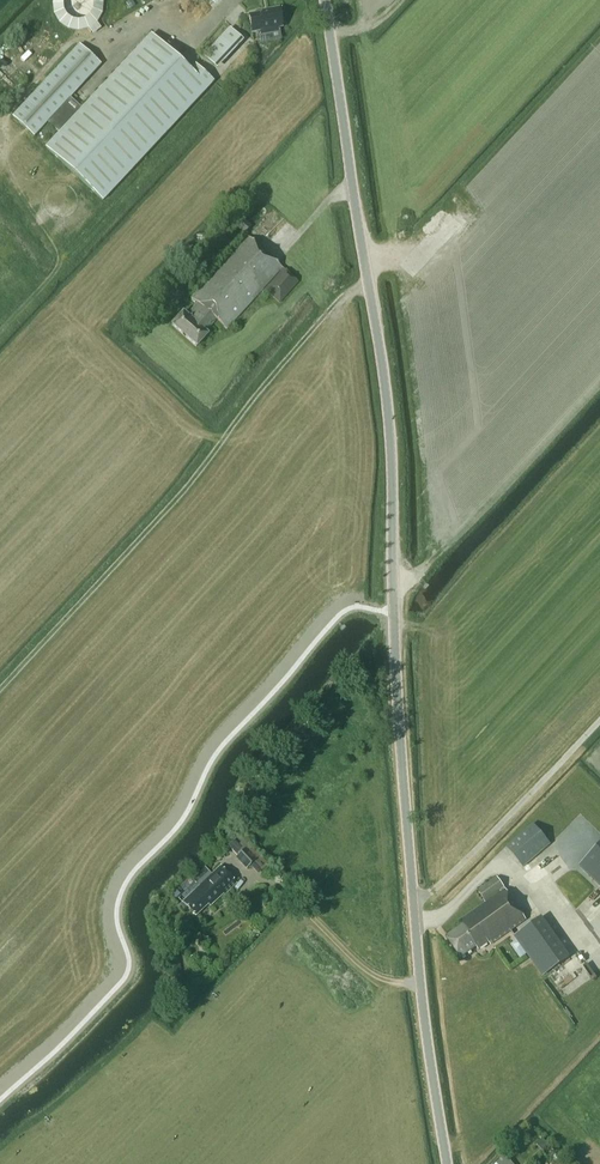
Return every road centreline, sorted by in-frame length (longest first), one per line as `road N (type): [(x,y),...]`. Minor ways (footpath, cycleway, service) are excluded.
road 1 (tertiary): [(449,1163),(414,898),(393,610),(390,410),(325,0)]
road 2 (track): [(422,981),(373,975),(263,870)]

